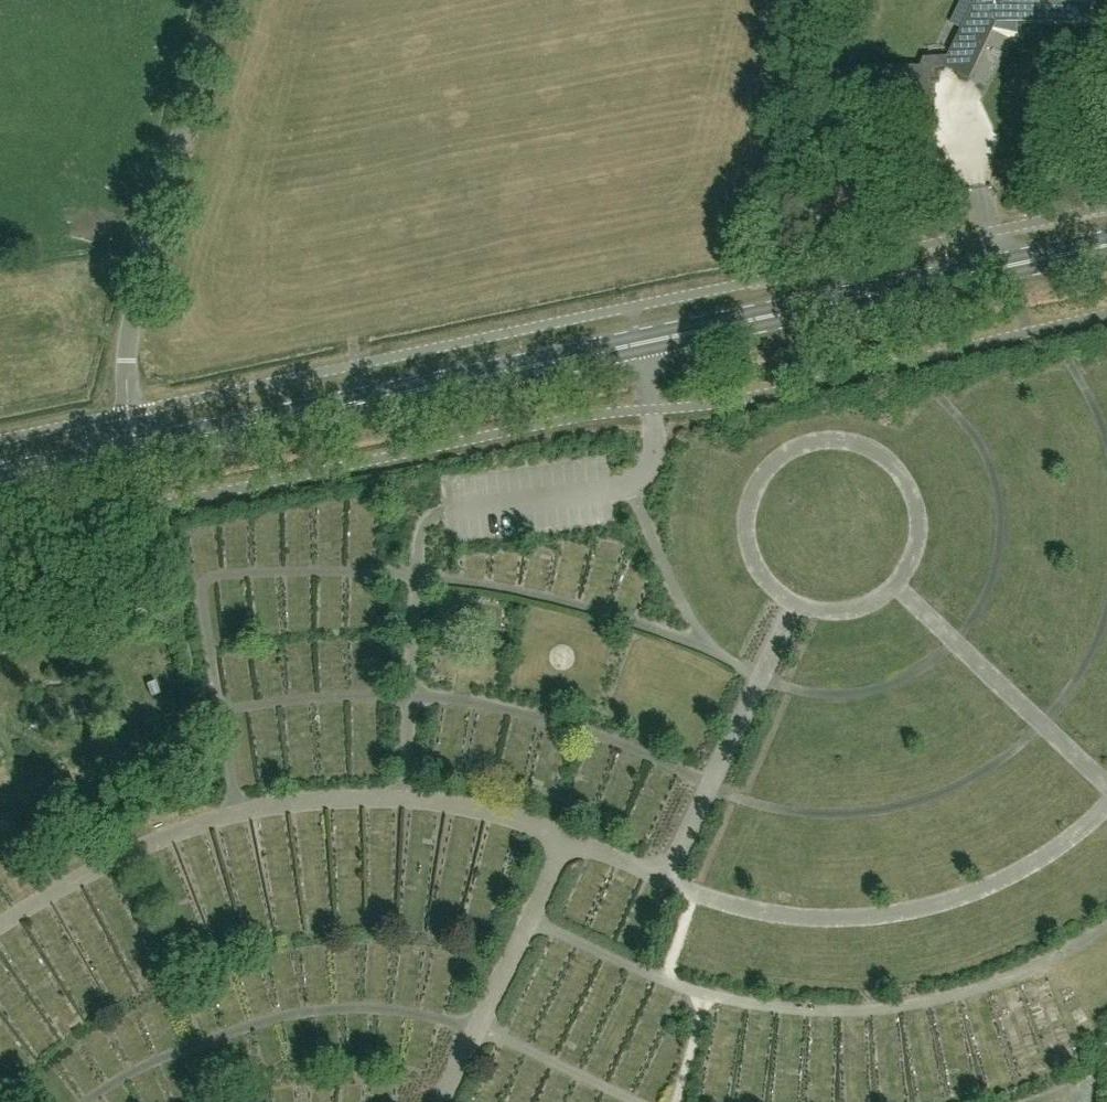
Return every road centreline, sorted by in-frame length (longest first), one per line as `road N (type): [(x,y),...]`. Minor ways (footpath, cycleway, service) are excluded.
road 1 (primary): [(133,452),(1106,246)]
road 2 (unclassified): [(133,452),(126,354),(133,307),(214,0)]
road 3 (primary): [(0,478),(133,452)]

